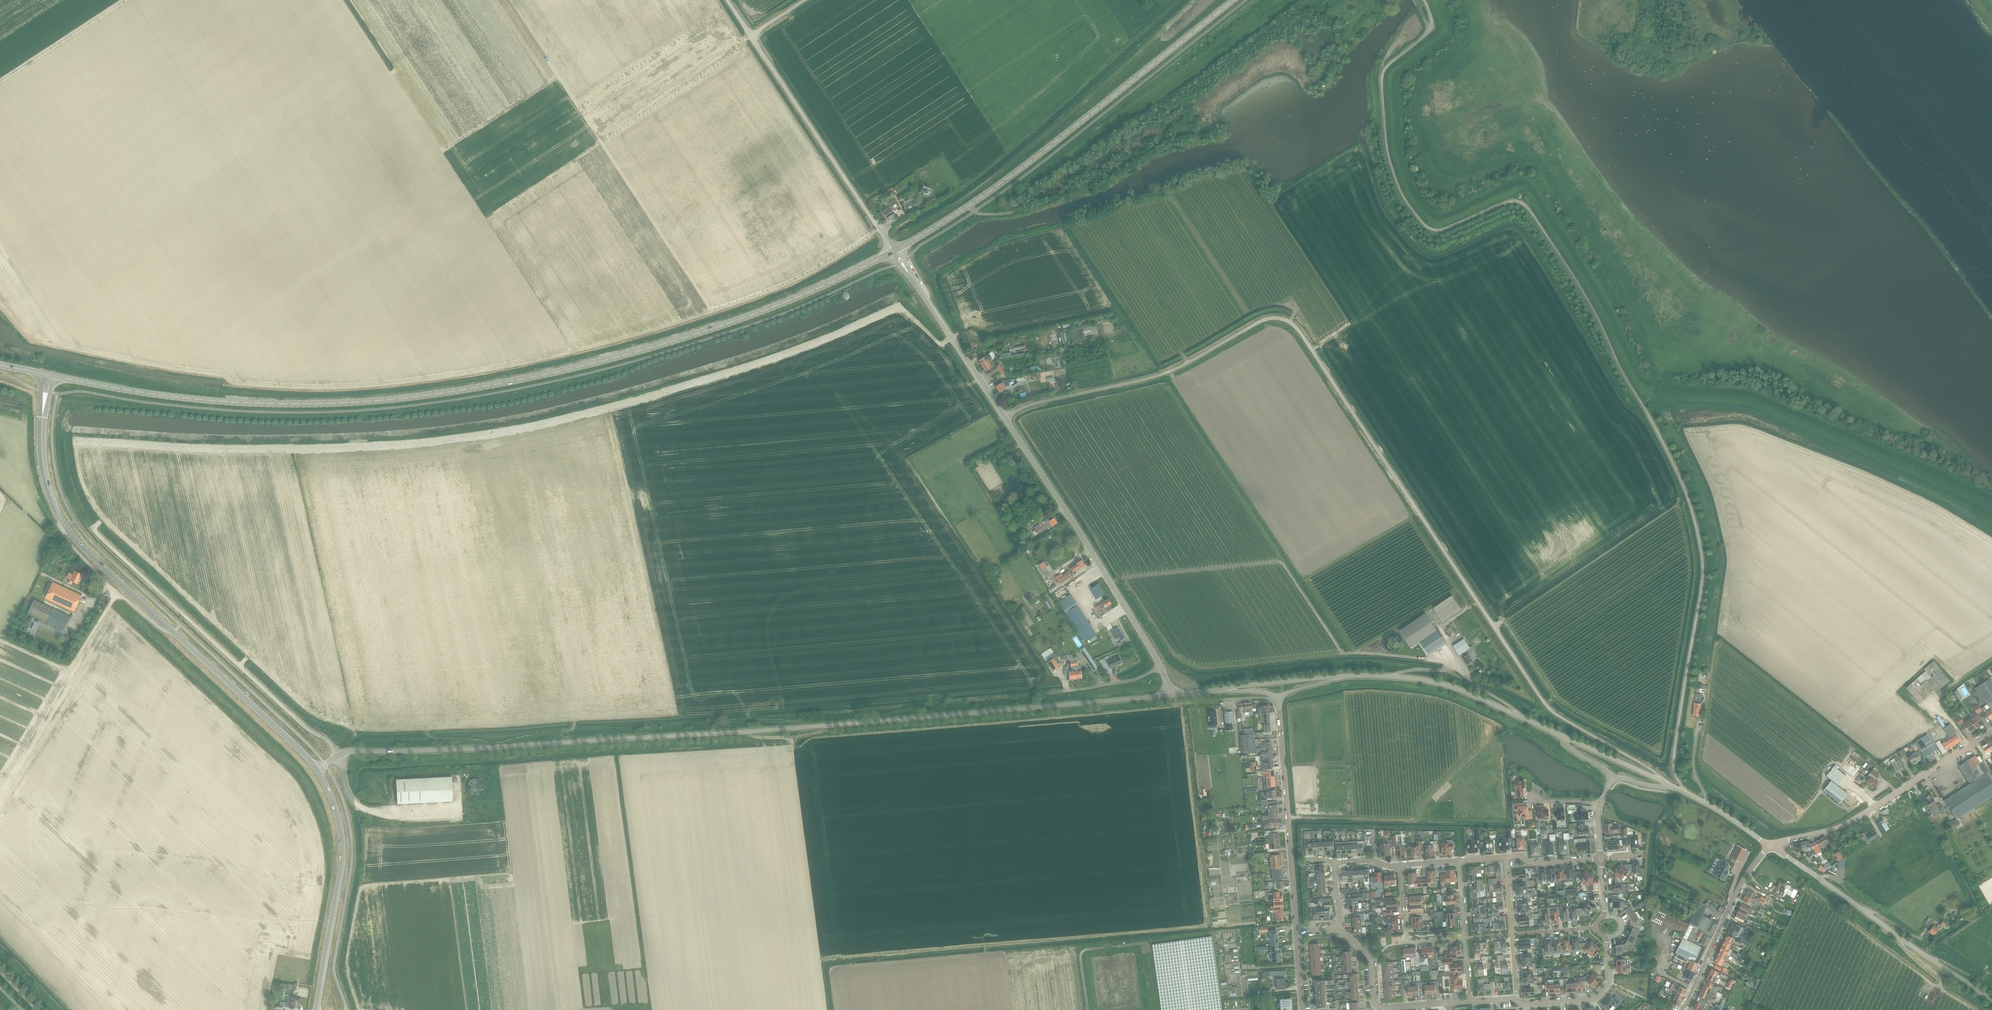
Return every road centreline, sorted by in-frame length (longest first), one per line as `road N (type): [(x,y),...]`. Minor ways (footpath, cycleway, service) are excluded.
road 1 (unclassified): [(1424,0),(1433,27),(1384,71),(1387,152),(1399,189),(1430,229),(1512,200),(1527,205),(1590,305),(1690,505),(1703,574),(1673,761),(1681,791)]
road 2 (unclassified): [(1669,785),(1542,700),(1286,320),(1257,323),(1161,374),(1004,417)]
road 3 (secondary): [(52,375),(252,403),(426,397),(663,347),(814,291),(894,251)]
road 4 (unclassified): [(338,755),(883,722),(1170,694)]
road 5 (secondary): [(317,770),(71,535),(47,482),(42,417)]
road 6 (secondary): [(894,251),(1007,181),(1235,0)]
road 7 (unclassified): [(338,755),(100,538),(93,527),(100,522)]
road 8 (tertiary): [(1170,694),(1150,647),(1004,417)]
road 9 (track): [(494,201),(751,36)]
road 10 (unclassified): [(894,251),(751,36)]
road 11 (residential): [(1771,846),(1858,819),(1991,732)]
road 12 (secondary): [(317,1009),(341,868),(335,810),(317,770)]
road 13 (tertiary): [(1563,736),(1439,684),(1336,676)]
road 14 (residential): [(1297,933),(1280,699)]
road 15 (unclassified): [(1991,1001),(1824,882)]
road 16 (tertiary): [(1004,417),(894,251)]
road 17 (tertiary): [(1681,1009),(1747,874),(1771,846)]
road 18 (residential): [(1526,1004),(1598,996),(1610,983),(1607,936),(1596,928)]
road 19 (track): [(0,79),(122,0)]
road 20 (residential): [(1464,938),(1407,940),(1400,866)]

